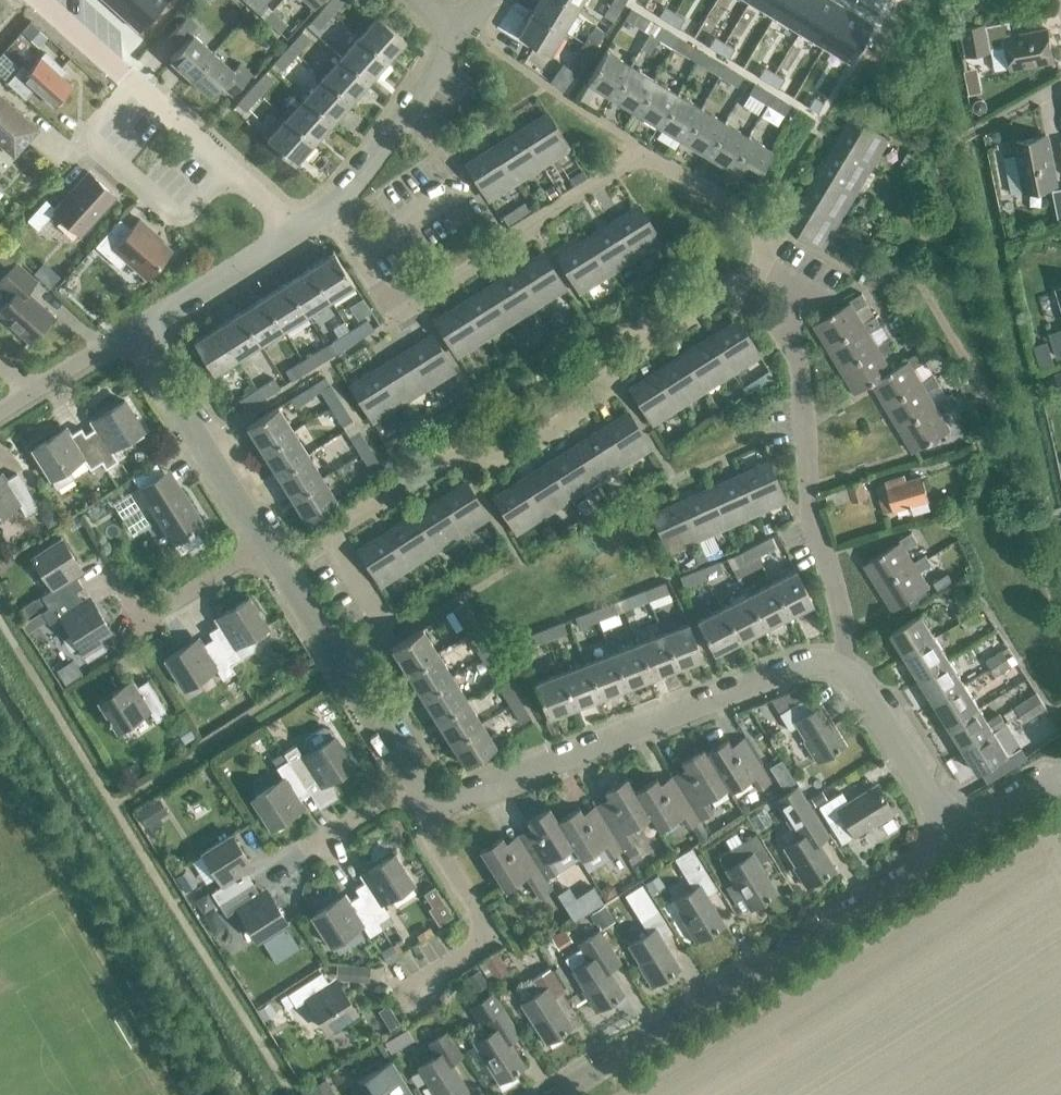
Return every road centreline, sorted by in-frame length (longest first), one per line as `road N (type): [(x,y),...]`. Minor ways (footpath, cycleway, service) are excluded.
road 1 (residential): [(328,210),(391,312),(635,162),(758,269)]
road 2 (residential): [(328,539),(465,461),(497,463),(548,435),(607,394),(627,348),(758,269)]
road 3 (residential): [(566,1094),(961,840)]
road 4 (residential): [(845,661),(798,666),(441,815)]
road 5 (residential): [(758,269),(786,315),(808,518),(845,661)]
road 6 (residential): [(235,169),(162,92),(150,91),(91,148),(173,224)]
road 7 (residential): [(268,540),(135,328)]
road 8 (residential): [(409,994),(498,937),(461,878),(441,815)]
road 9 (residential): [(268,540),(141,621),(96,551)]
road 10 (residential): [(328,210),(461,27)]
road 11 (residential): [(961,840),(845,661)]
road 12 (residential): [(135,328),(295,229)]
road 13 (residential): [(340,660),(382,630),(328,539)]
road 14 (residential): [(416,778),(340,660)]
road 15 (residential): [(340,660),(268,540)]
road 16 (residential): [(416,778),(302,850)]
road 17 (residential): [(30,389),(135,328)]

